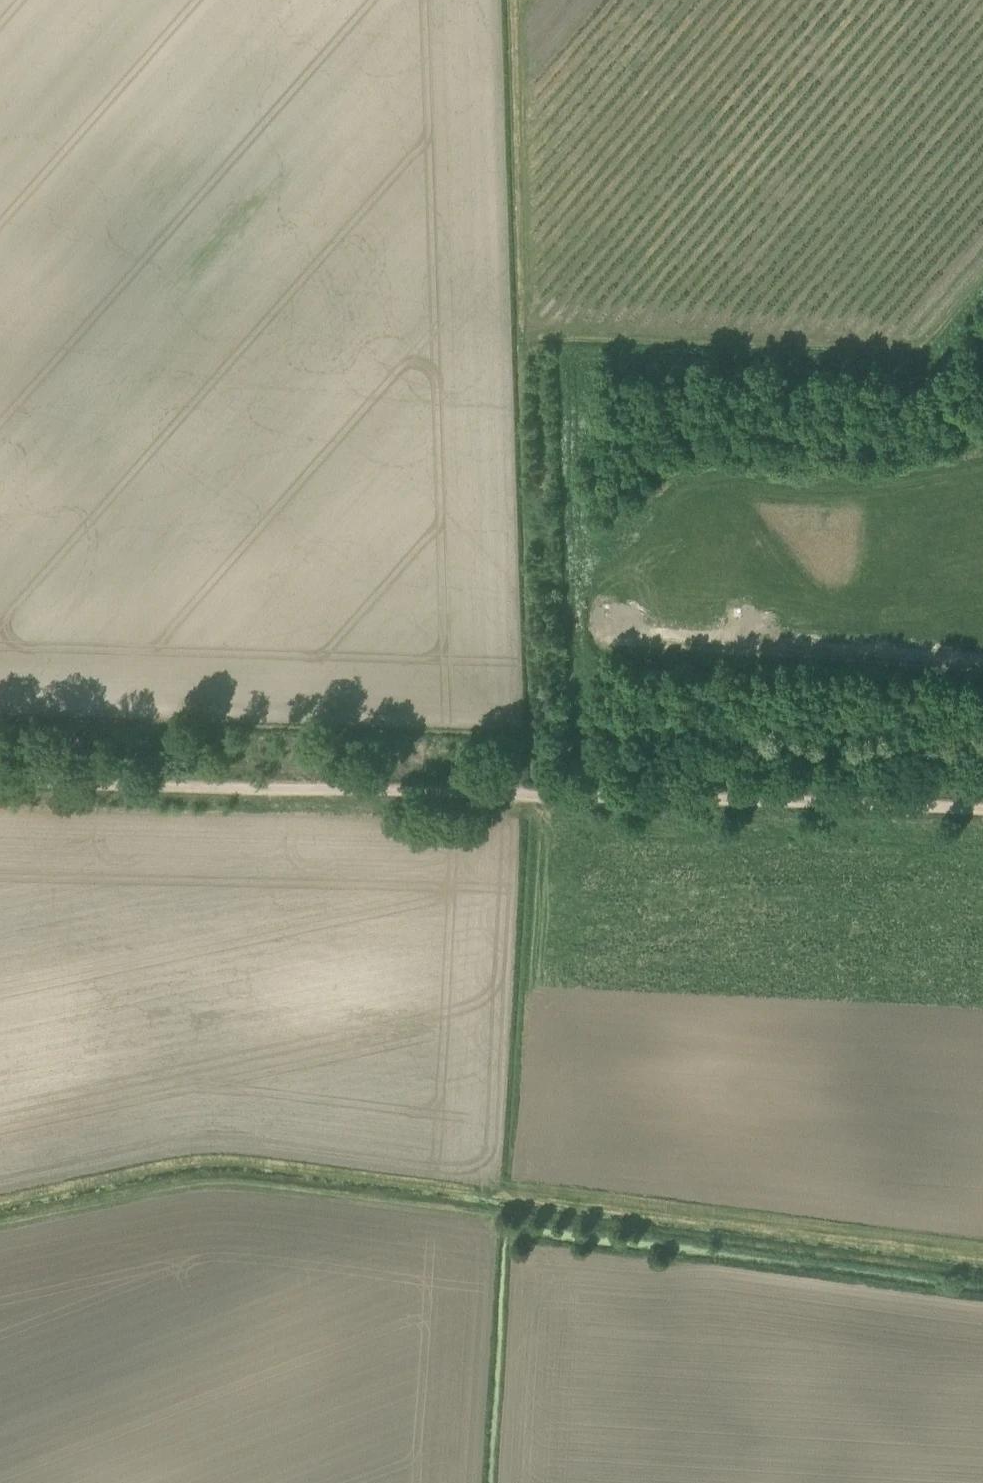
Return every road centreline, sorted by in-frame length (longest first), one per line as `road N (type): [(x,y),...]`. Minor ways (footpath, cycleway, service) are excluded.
road 1 (track): [(982,818),(0,779)]

